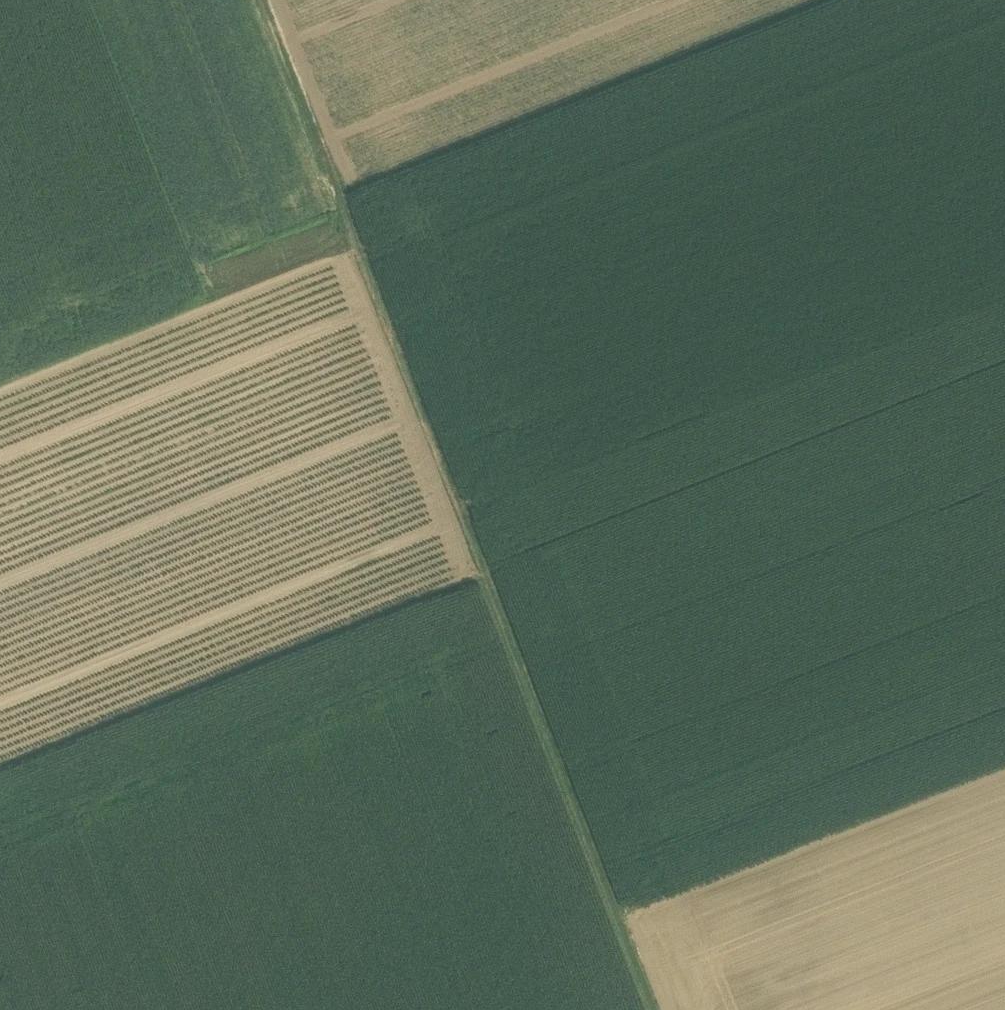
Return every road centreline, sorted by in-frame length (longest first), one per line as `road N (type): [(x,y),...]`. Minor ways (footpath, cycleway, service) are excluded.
road 1 (track): [(274,0),(663,1009)]

